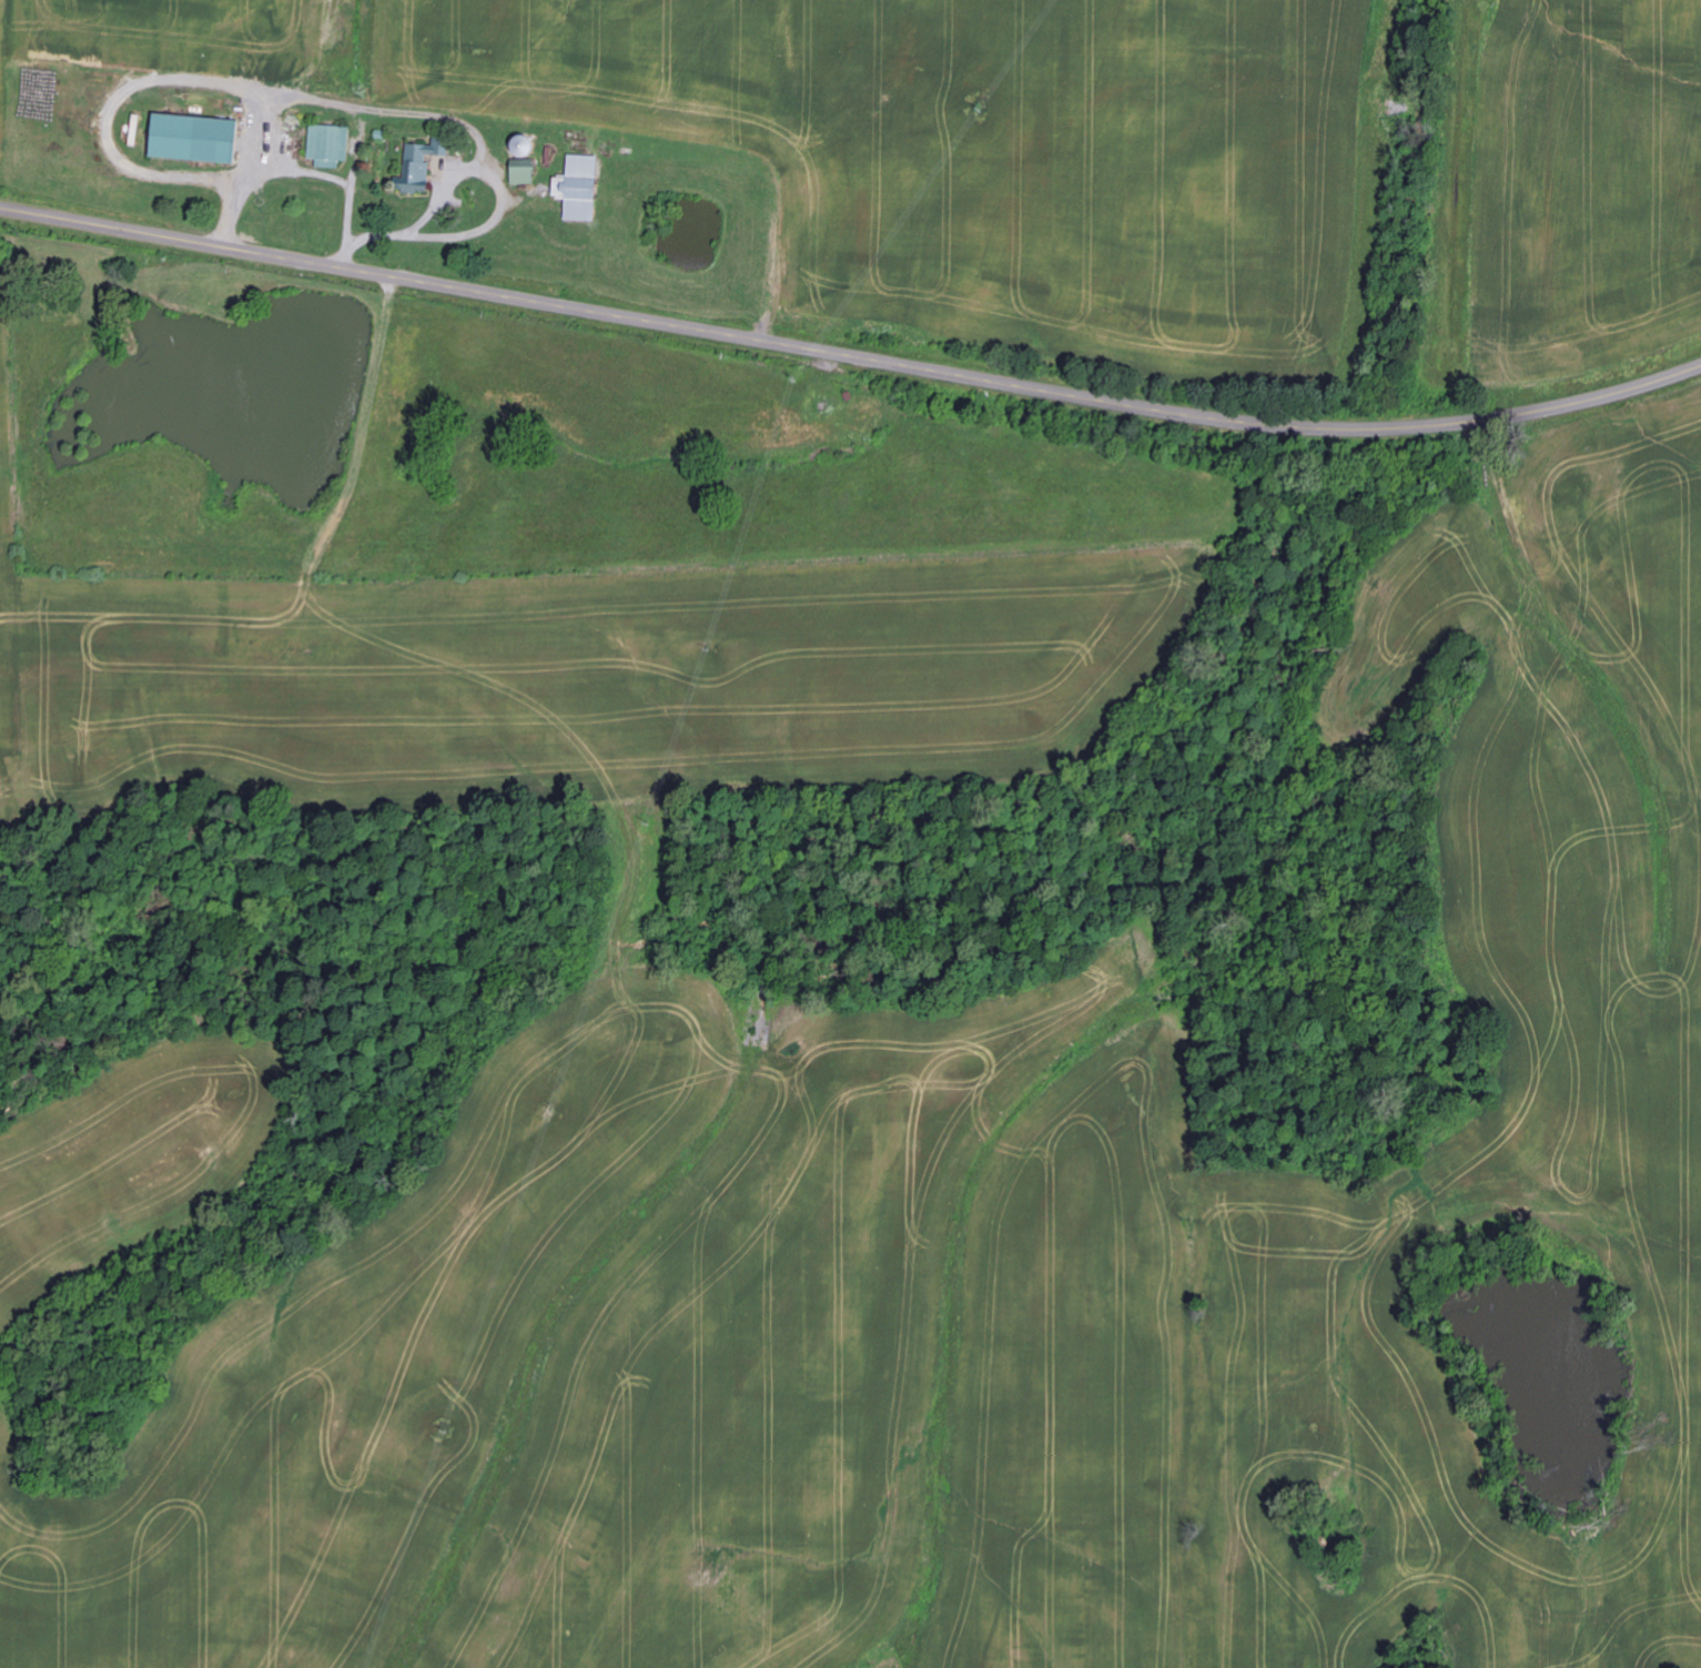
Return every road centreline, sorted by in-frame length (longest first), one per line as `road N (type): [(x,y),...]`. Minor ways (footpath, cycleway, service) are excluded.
road 1 (tertiary): [(0,206),(1208,417),(1449,424),(1560,405),(1700,362)]

